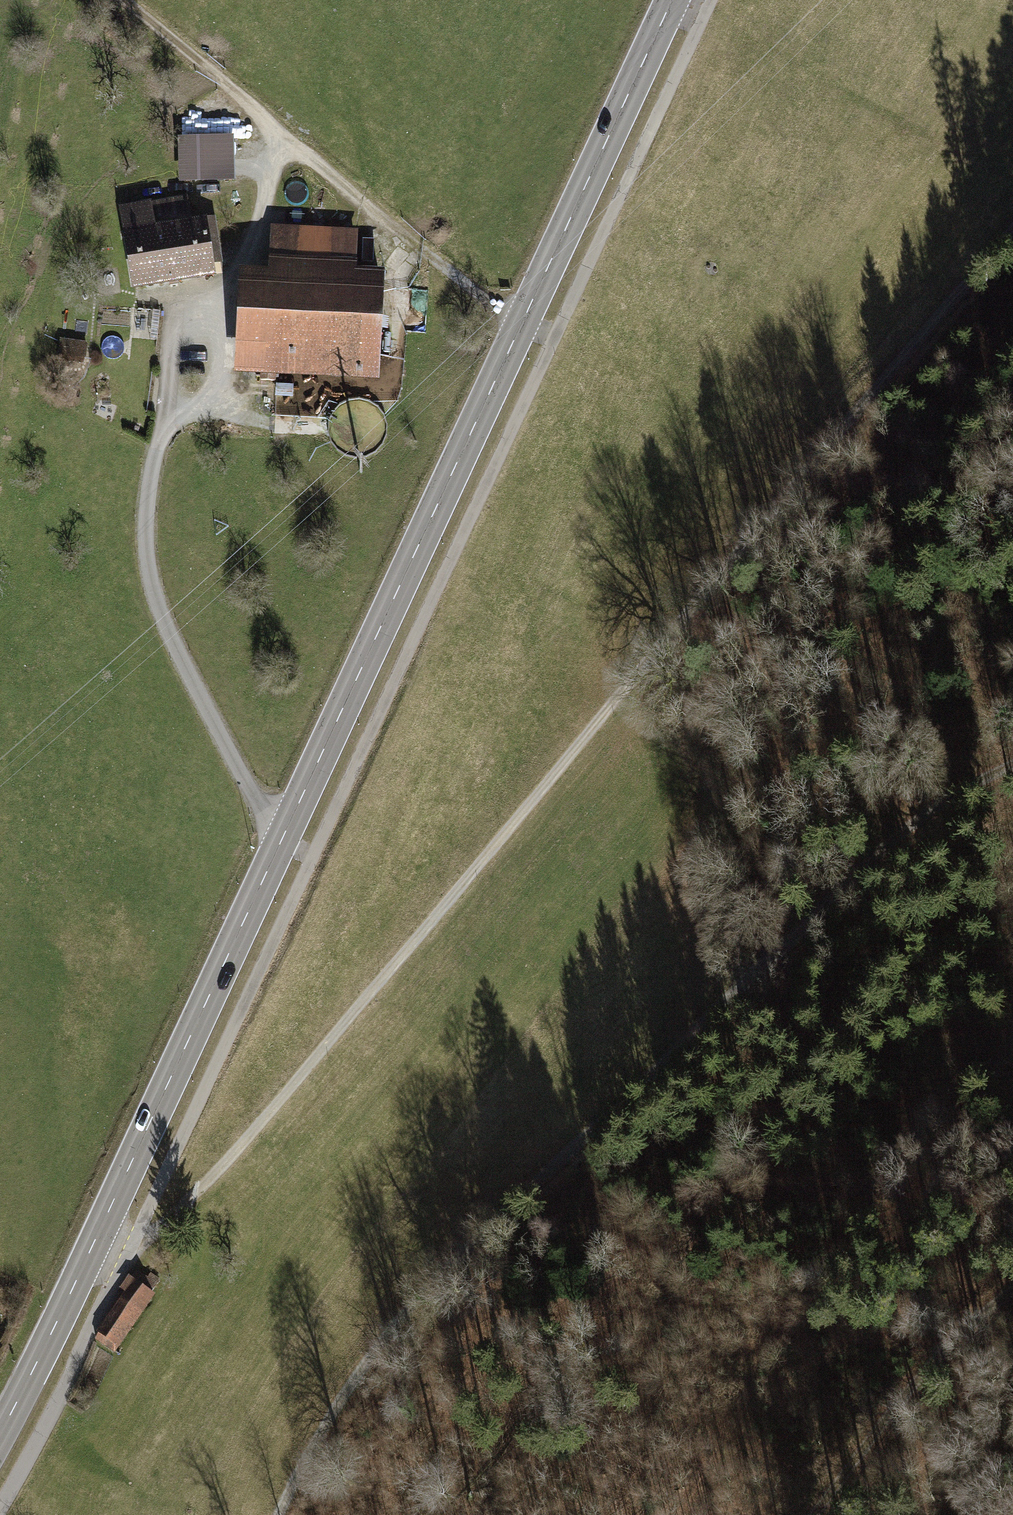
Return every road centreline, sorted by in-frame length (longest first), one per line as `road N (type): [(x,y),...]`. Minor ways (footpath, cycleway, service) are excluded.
road 1 (secondary): [(0,1434),(671,0)]
road 2 (track): [(1012,236),(253,1135),(151,1237),(131,1248),(94,1242)]
road 3 (track): [(280,1514),(302,1456),(376,1351),(911,821),(1012,768)]
road 4 (track): [(283,838),(253,800),(158,617),(144,554),(175,342),(224,289),(253,239),(282,141)]
road 5 (track): [(120,0),(282,141),(520,328)]
road 6 (track): [(1012,1302),(813,1514)]

